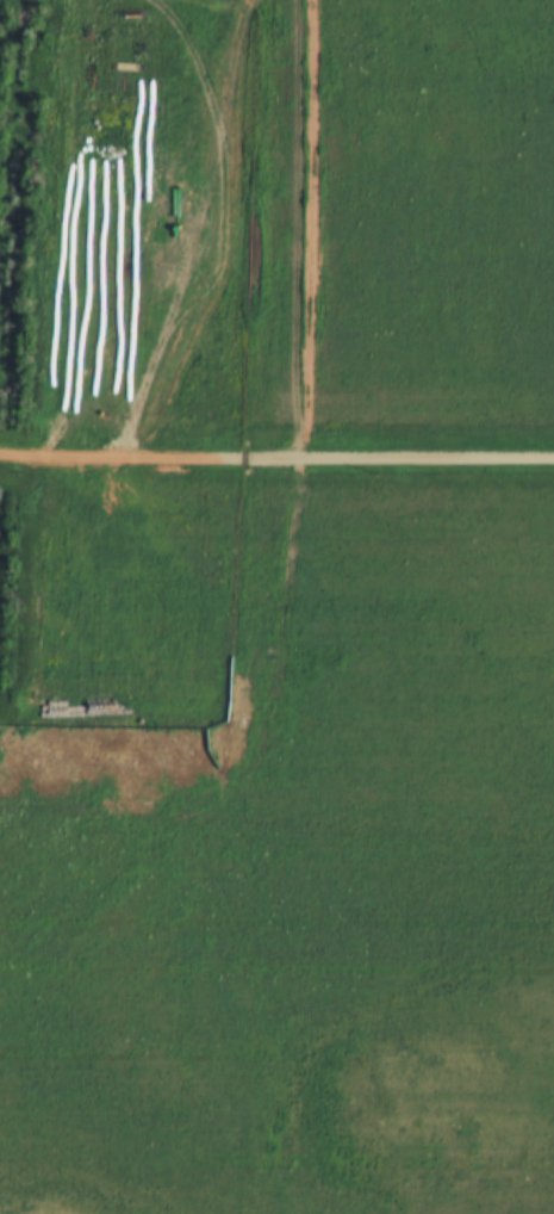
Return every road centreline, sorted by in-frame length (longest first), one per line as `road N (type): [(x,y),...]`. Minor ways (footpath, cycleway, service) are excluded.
road 1 (track): [(72,0),(55,365),(33,453)]

